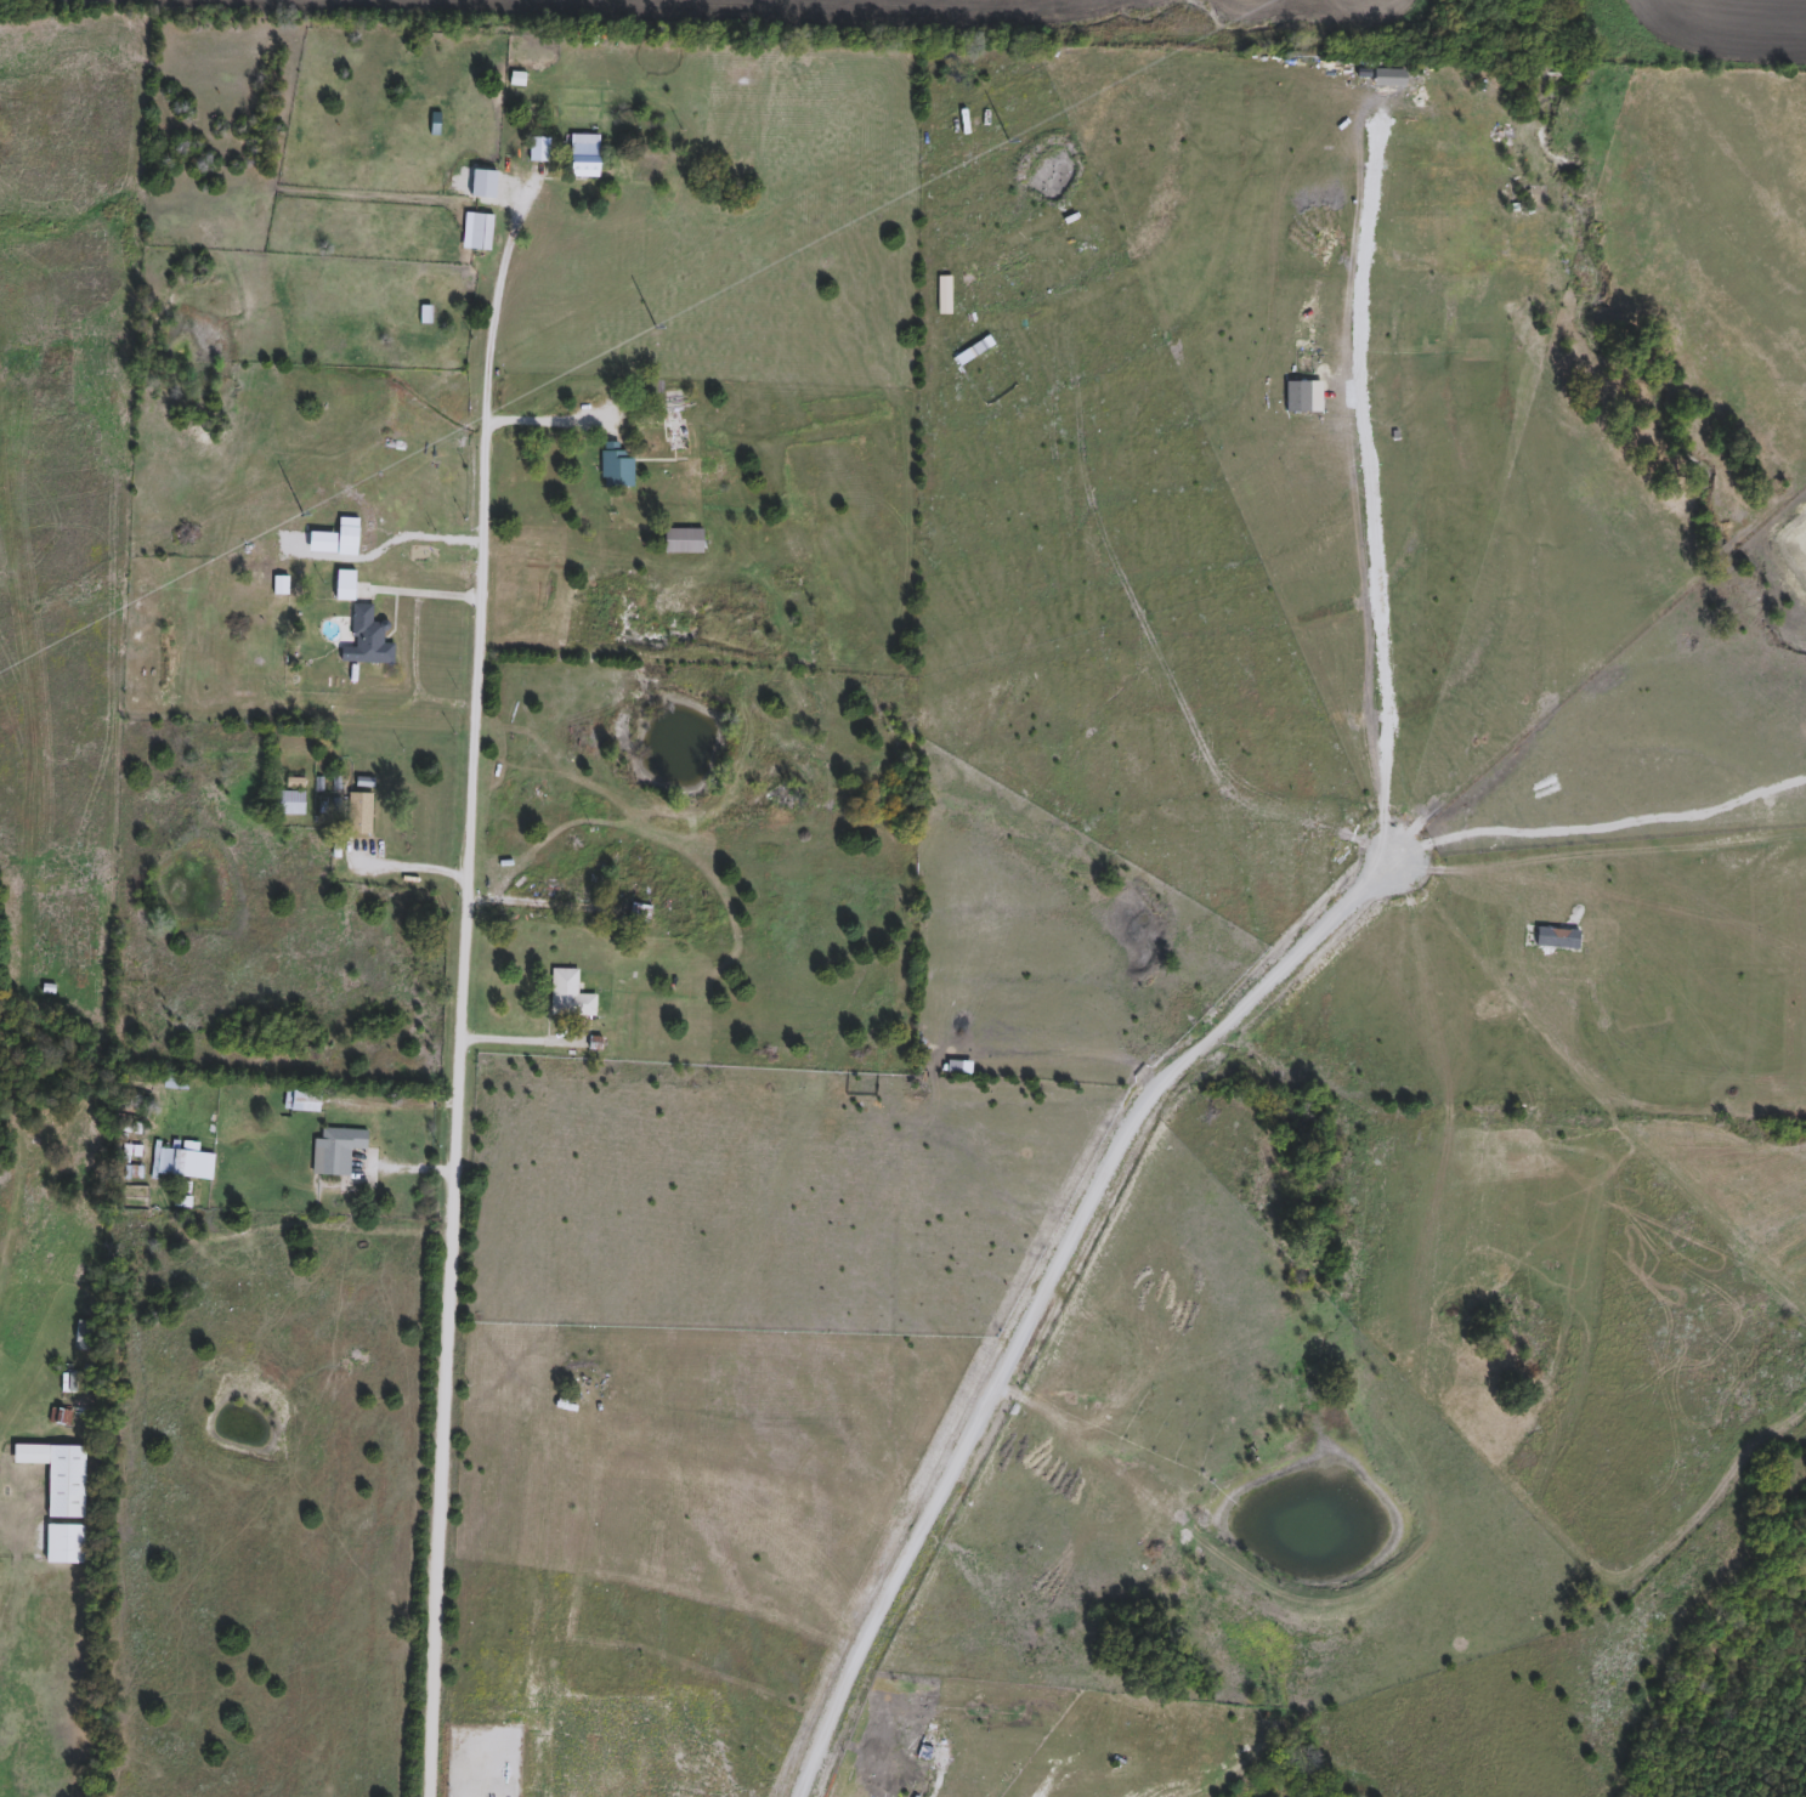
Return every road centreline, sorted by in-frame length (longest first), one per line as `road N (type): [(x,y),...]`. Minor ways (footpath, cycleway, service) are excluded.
road 1 (residential): [(421,1796),(497,291)]
road 2 (residential): [(785,1796),(862,1620),(1139,1092),(1391,846)]

